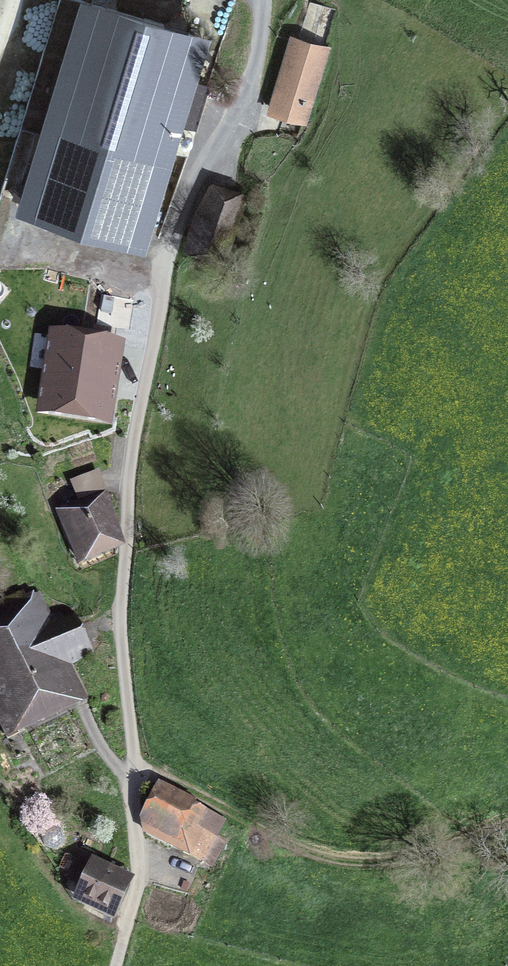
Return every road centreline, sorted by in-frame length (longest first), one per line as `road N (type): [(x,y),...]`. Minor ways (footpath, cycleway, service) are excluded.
road 1 (track): [(133,755),(293,845),(349,860),(410,855),(507,820)]

